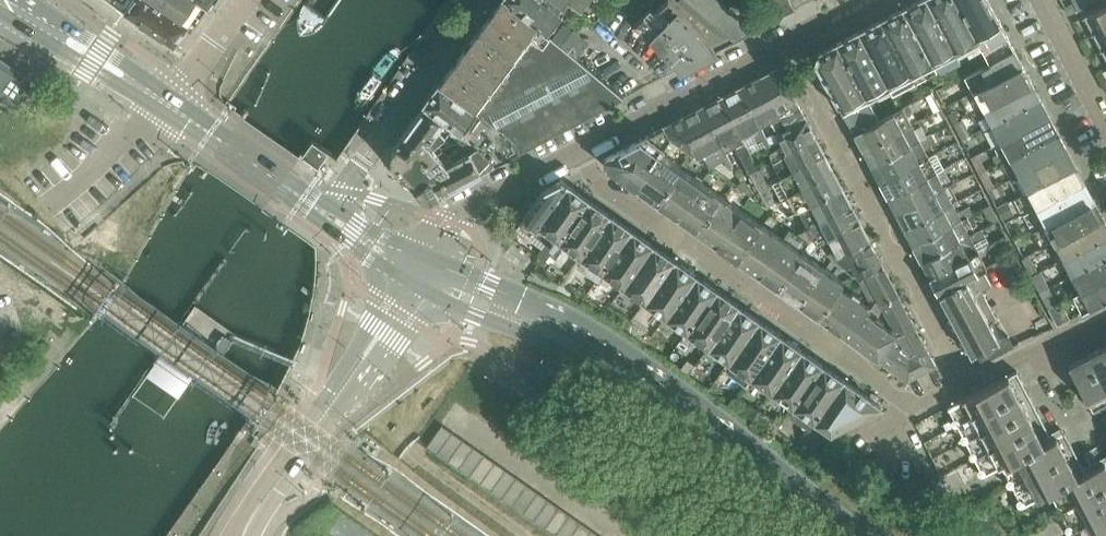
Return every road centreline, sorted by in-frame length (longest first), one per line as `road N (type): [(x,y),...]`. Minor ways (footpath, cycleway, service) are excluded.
road 1 (residential): [(911,411),(566,157)]
road 2 (residential): [(967,382),(787,41)]
road 3 (residential): [(765,535),(569,398),(541,389)]
road 4 (secondary): [(635,381),(854,535)]
road 5 (residential): [(330,209),(480,0)]
road 6 (residential): [(787,41),(566,157)]
road 7 (secondary): [(635,381),(604,340),(566,318),(428,260)]
road 8 (secondary): [(431,292),(635,381)]
road 9 (secondary): [(168,103),(0,3)]
road 10 (secondary): [(354,371),(248,535)]
road 11 (residential): [(566,157),(448,223),(428,260)]
road 12 (residential): [(967,382),(1021,354),(1049,357),(1105,329)]
road 13 (residential): [(1105,124),(1042,0)]
road 14 (secondary): [(280,183),(168,103)]
road 15 (unclassified): [(168,103),(245,0)]

